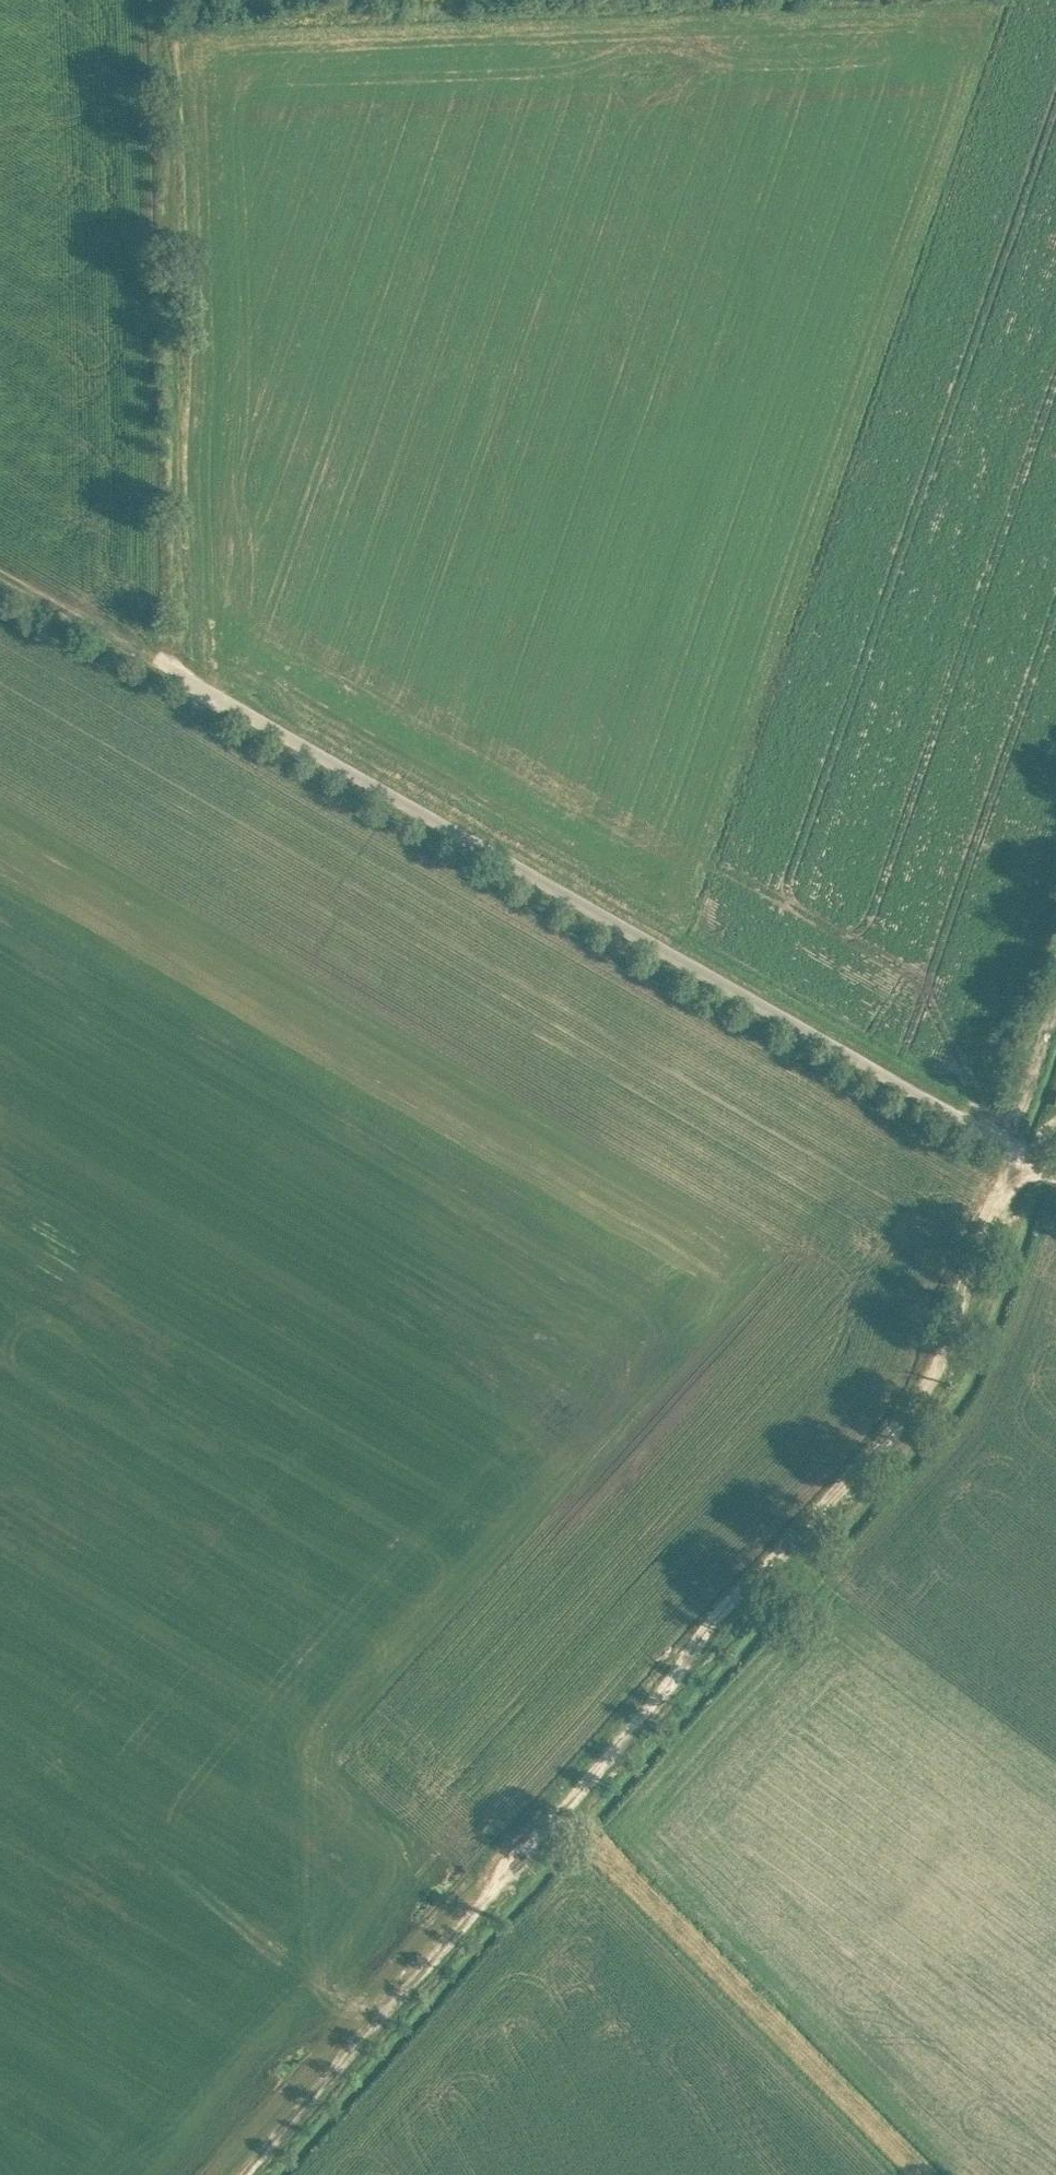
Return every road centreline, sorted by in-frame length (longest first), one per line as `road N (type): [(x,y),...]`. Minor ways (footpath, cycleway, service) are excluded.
road 1 (unclassified): [(1055,1159),(179,670)]
road 2 (track): [(545,1796),(922,1372),(1055,993)]
road 3 (track): [(179,670),(163,0)]
road 4 (track): [(207,2174),(545,1796)]
road 5 (track): [(179,670),(0,560)]

